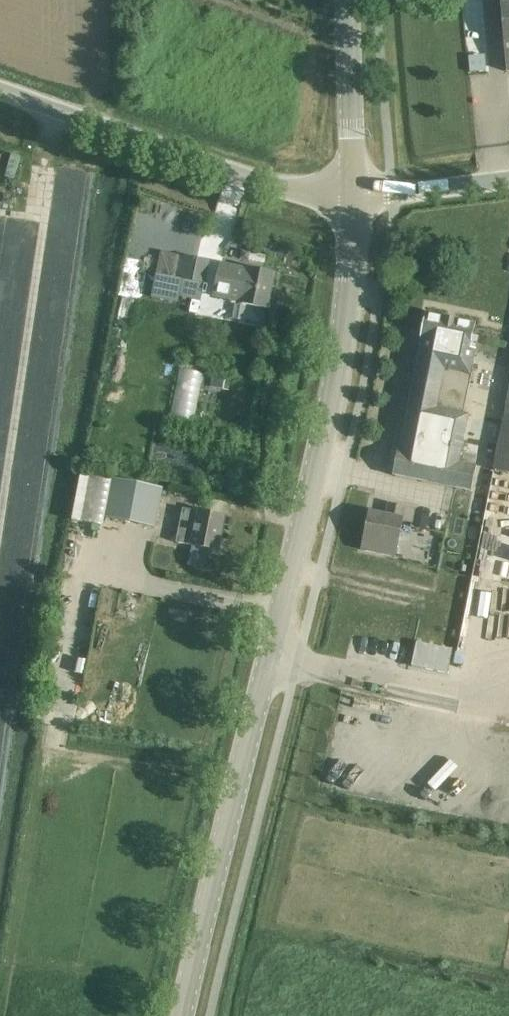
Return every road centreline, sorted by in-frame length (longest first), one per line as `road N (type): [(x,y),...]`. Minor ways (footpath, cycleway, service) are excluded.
road 1 (secondary): [(184,1015),(317,475),(350,301),(359,193)]
road 2 (unclassified): [(0,91),(247,182),(359,193)]
road 3 (secondary): [(359,193),(351,0)]
road 4 (unclassified): [(359,193),(508,178)]

